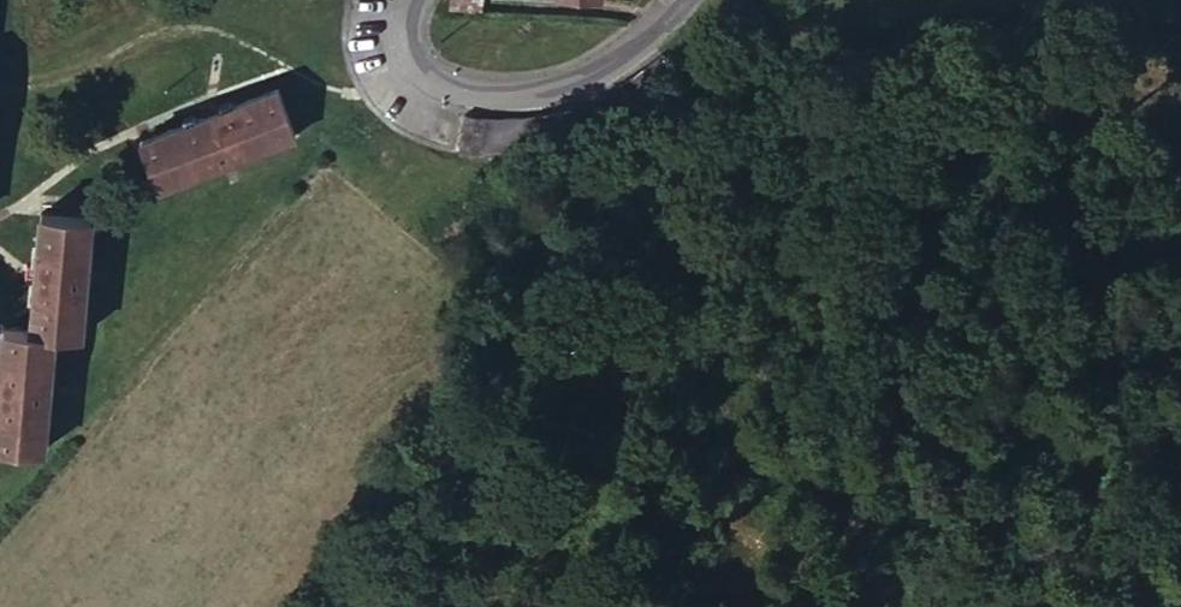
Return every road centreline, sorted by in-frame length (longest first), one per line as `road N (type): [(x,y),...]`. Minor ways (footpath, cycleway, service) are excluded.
road 1 (residential): [(413,0),(411,70),(442,98),(498,104),(566,95),(618,66),(682,0)]

